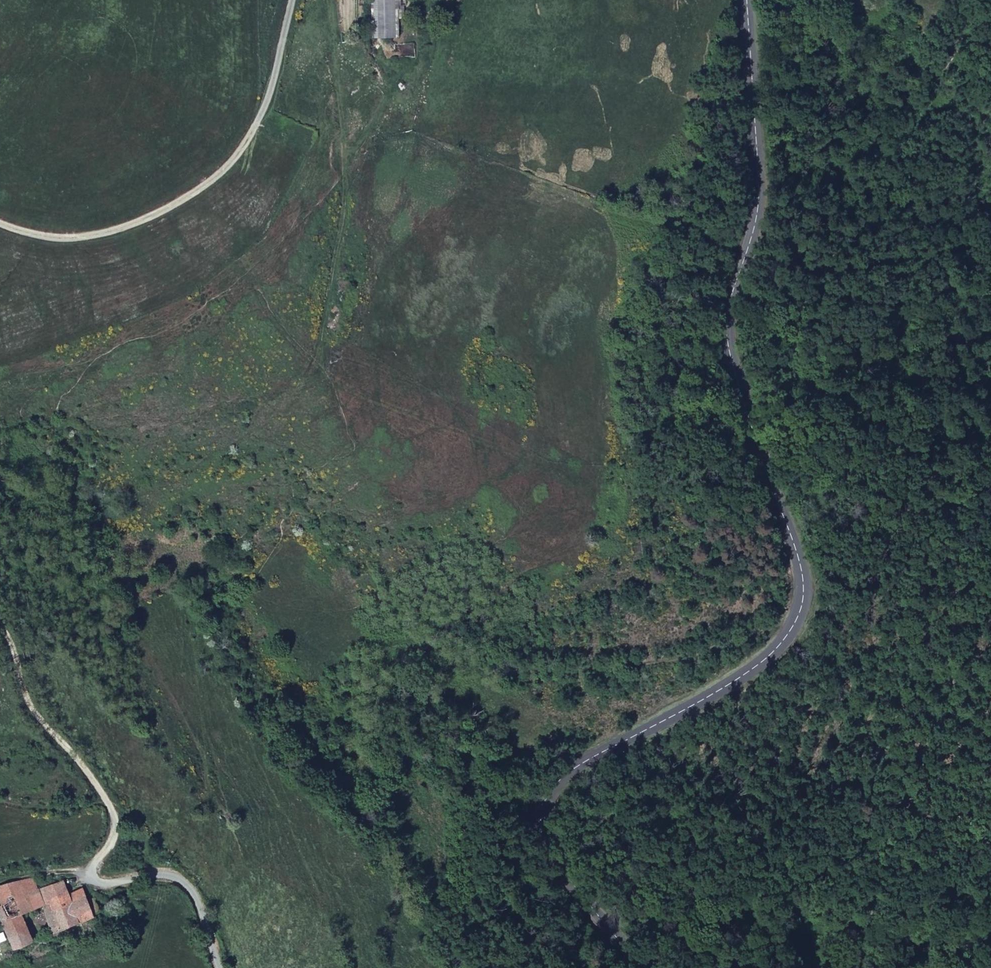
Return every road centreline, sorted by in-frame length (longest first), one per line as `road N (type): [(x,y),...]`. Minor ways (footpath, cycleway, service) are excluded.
road 1 (secondary): [(651,967),(552,848),(538,813),(558,780),(721,689),(778,648),(801,616),(802,570),(728,347),(761,178),(748,0)]
road 2 (track): [(96,862),(114,829),(110,805),(36,714),(0,636)]
road 3 (unclassified): [(219,967),(183,885),(102,884),(90,872),(96,862)]
road 4 (unclassified): [(259,125),(294,0)]

